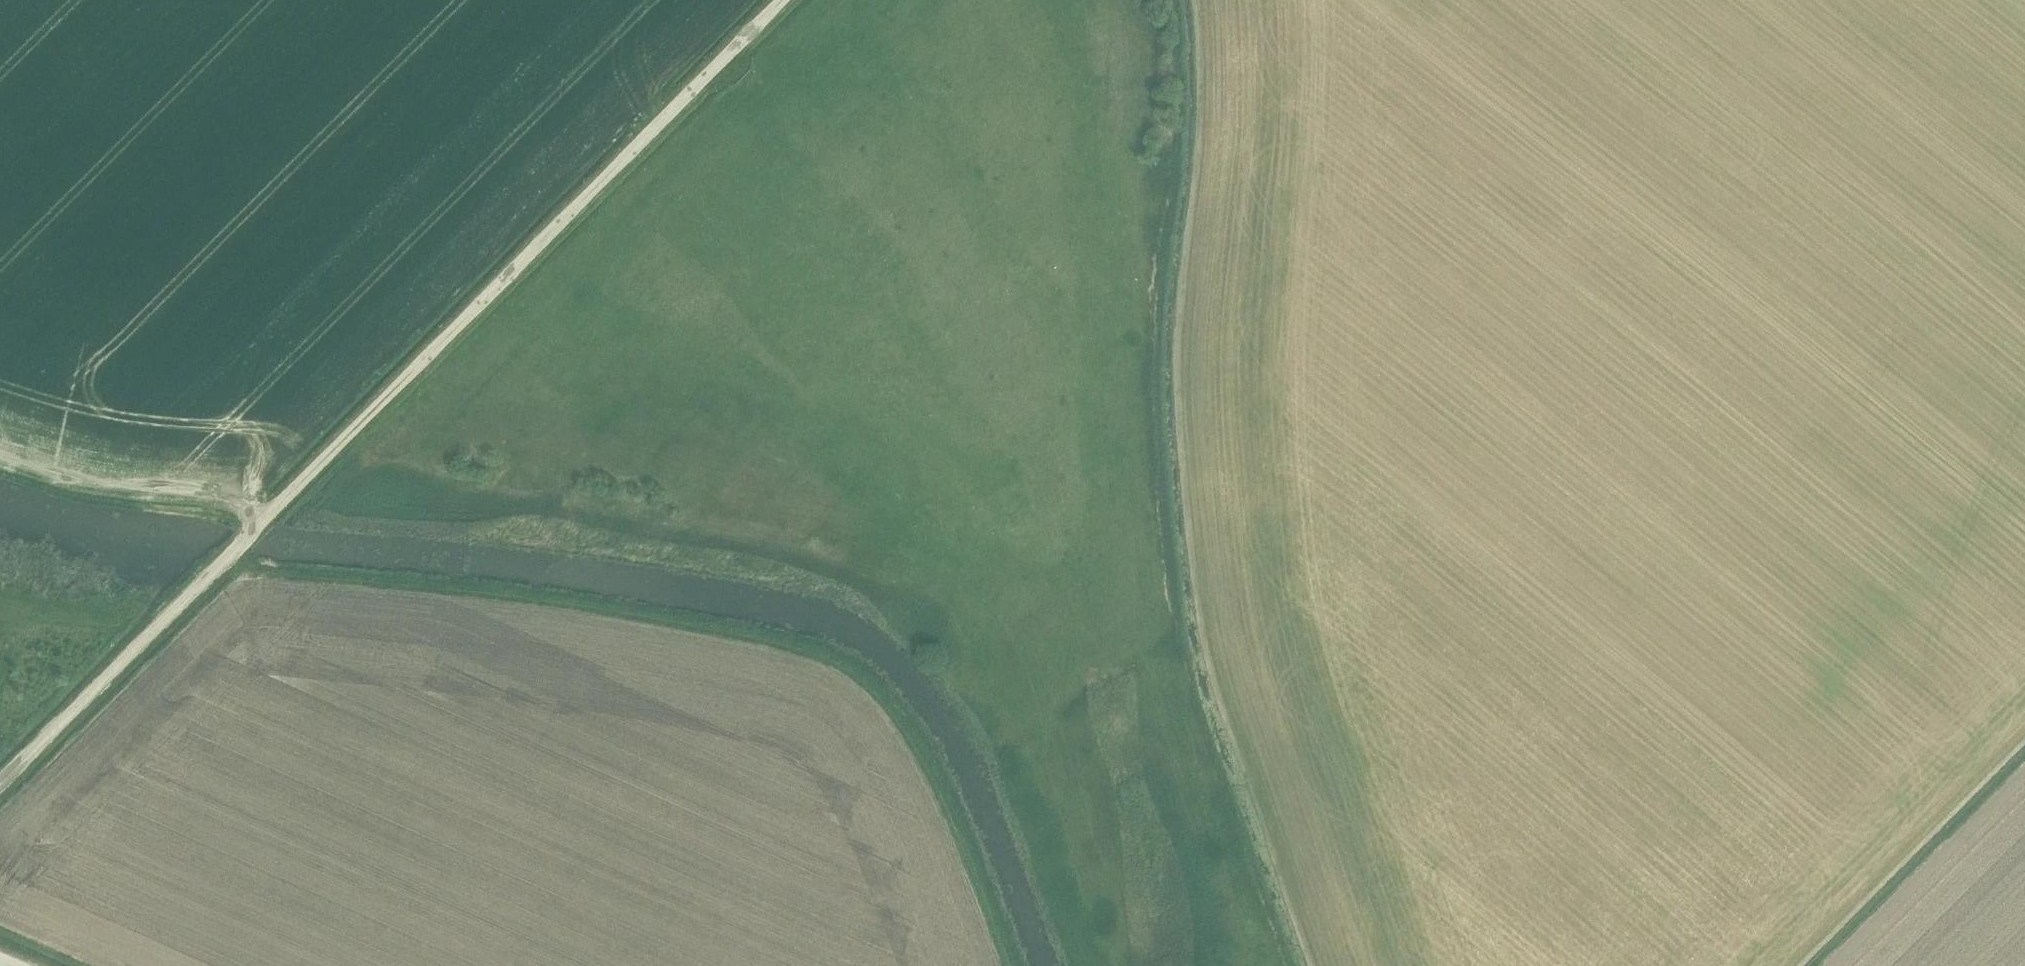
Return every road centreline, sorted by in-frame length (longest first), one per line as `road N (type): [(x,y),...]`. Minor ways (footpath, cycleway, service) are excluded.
road 1 (track): [(780,0),(0,785)]

